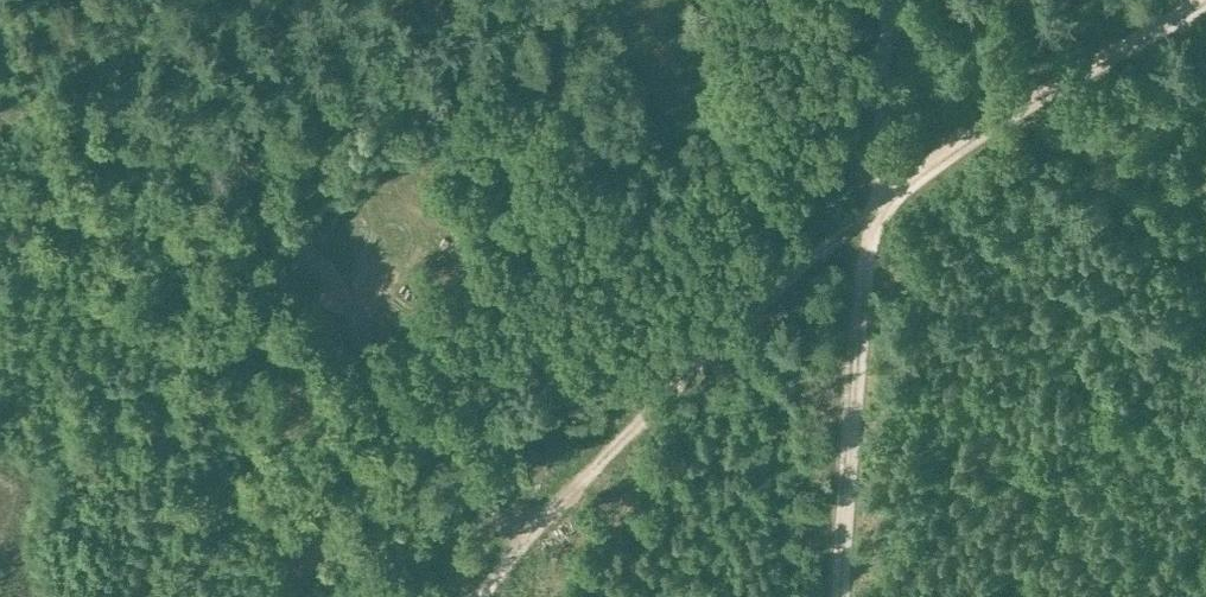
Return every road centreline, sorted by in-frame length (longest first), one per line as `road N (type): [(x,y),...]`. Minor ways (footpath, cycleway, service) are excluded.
road 1 (track): [(476,596),(750,311),(872,208)]
road 2 (track): [(805,263),(751,175),(674,75),(601,115),(576,112),(562,94),(559,48),(582,22),(615,8),(648,18)]
road 3 (track): [(831,596),(858,254),(872,208)]
road 4 (track): [(872,208),(953,148),(1192,0)]
road 5 (track): [(872,208),(885,0)]
road 6 (track): [(516,550),(425,433)]
road 7 (track): [(876,166),(751,175)]

